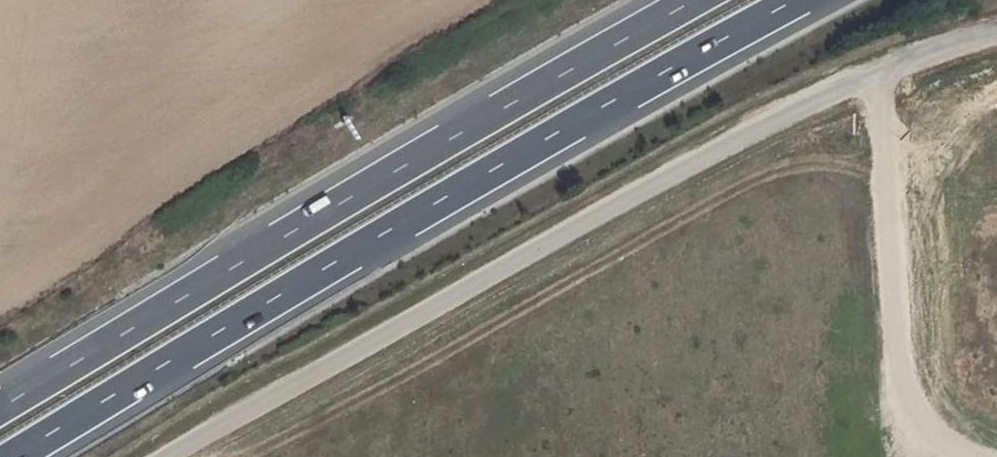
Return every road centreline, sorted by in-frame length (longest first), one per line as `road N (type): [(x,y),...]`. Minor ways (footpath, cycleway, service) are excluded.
road 1 (unclassified): [(996,38),(812,98),(178,456)]
road 2 (trunk): [(18,456),(803,0)]
road 3 (trunk): [(704,0),(544,85),(0,410)]

